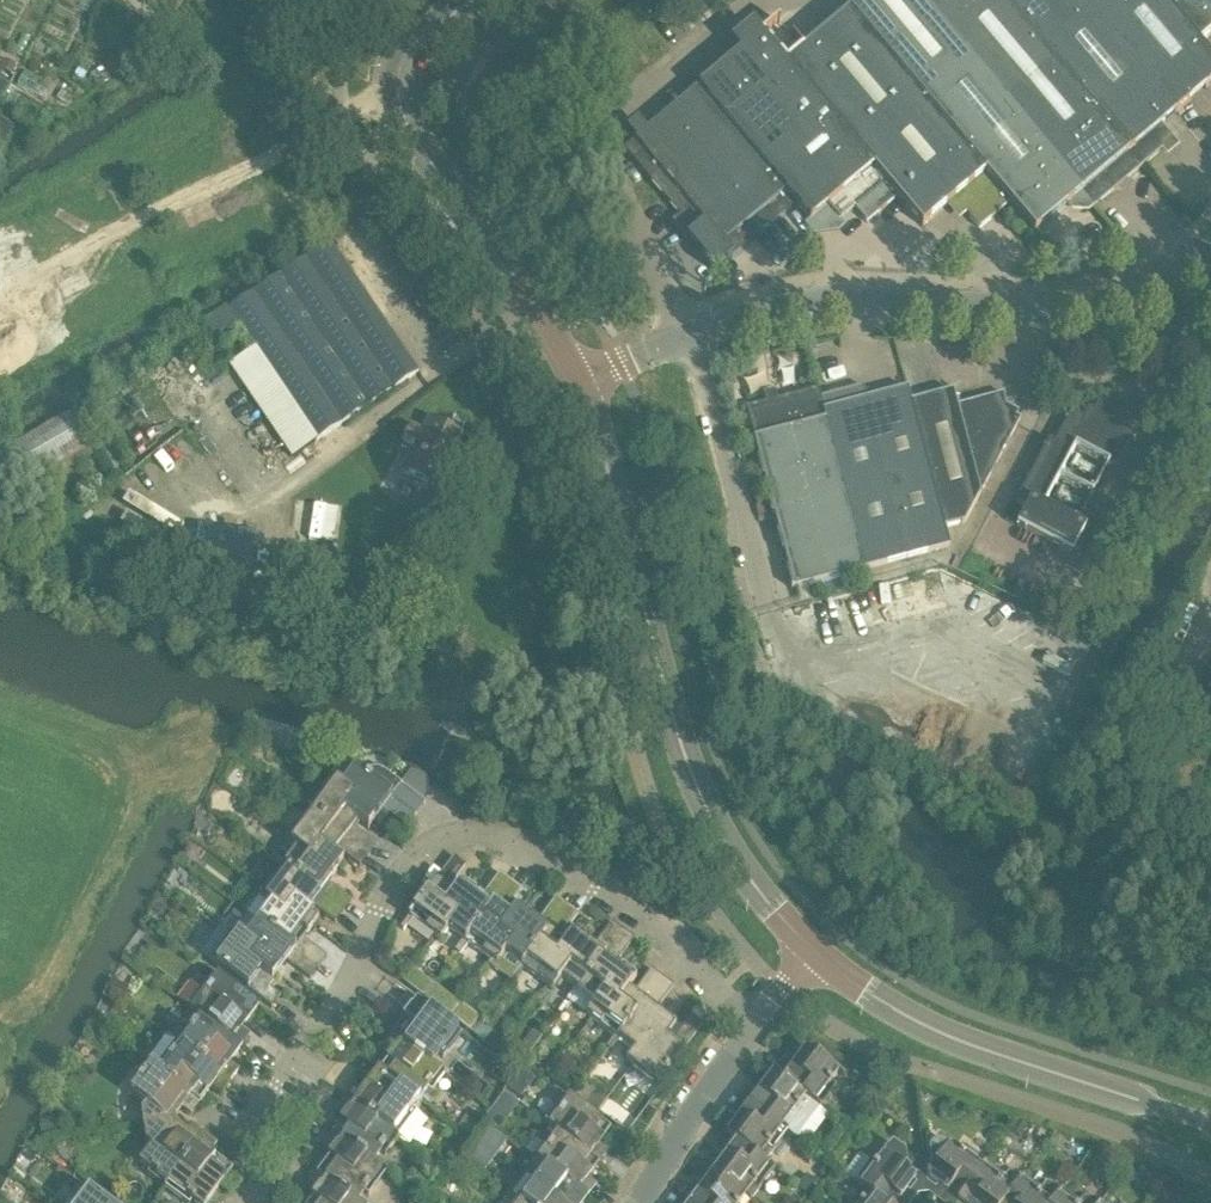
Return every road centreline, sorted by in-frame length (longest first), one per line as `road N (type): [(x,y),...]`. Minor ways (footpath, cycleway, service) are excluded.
road 1 (residential): [(757,1023),(665,936),(579,870),(481,831),(451,830),(407,856),(351,972),(274,1080),(251,1142),(257,1189)]
road 2 (unclassified): [(577,378),(777,309),(1095,308),(1157,284),(1210,242)]
road 3 (tertiary): [(815,954),(730,851),(695,785),(577,378)]
road 4 (tertiary): [(577,378),(409,110),(403,84),(415,51),(471,0)]
road 5 (tertiary): [(1210,1120),(945,1033),(815,954)]
road 6 (residential): [(644,1202),(757,1023)]

